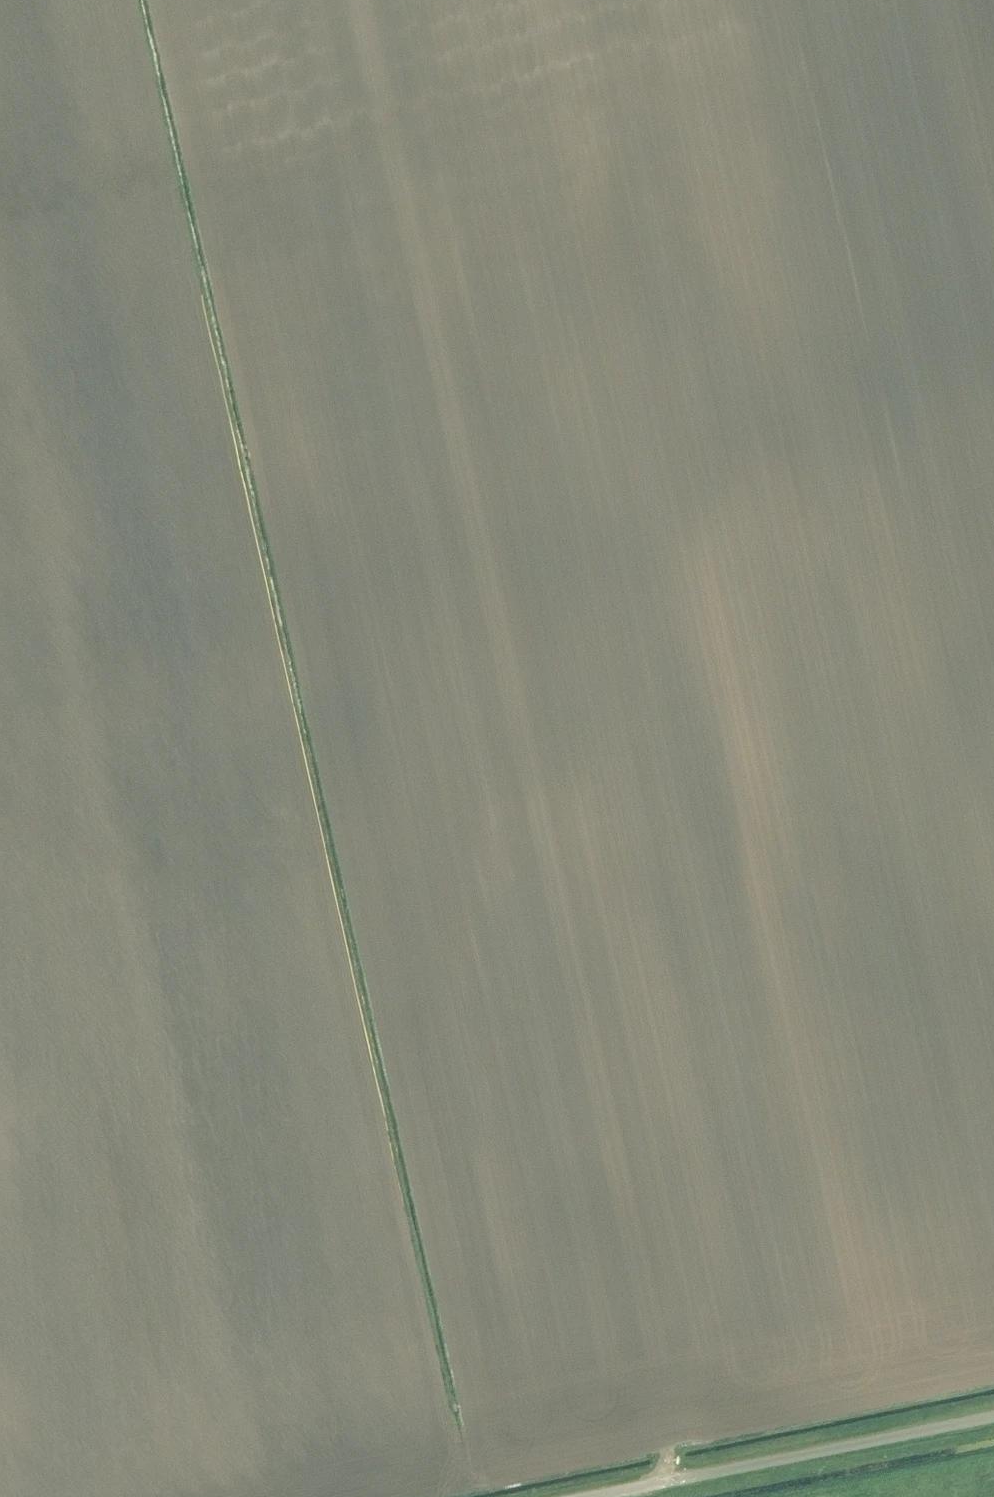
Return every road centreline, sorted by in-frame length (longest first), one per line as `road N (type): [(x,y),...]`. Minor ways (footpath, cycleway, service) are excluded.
road 1 (track): [(993,1419),(602,1496)]

